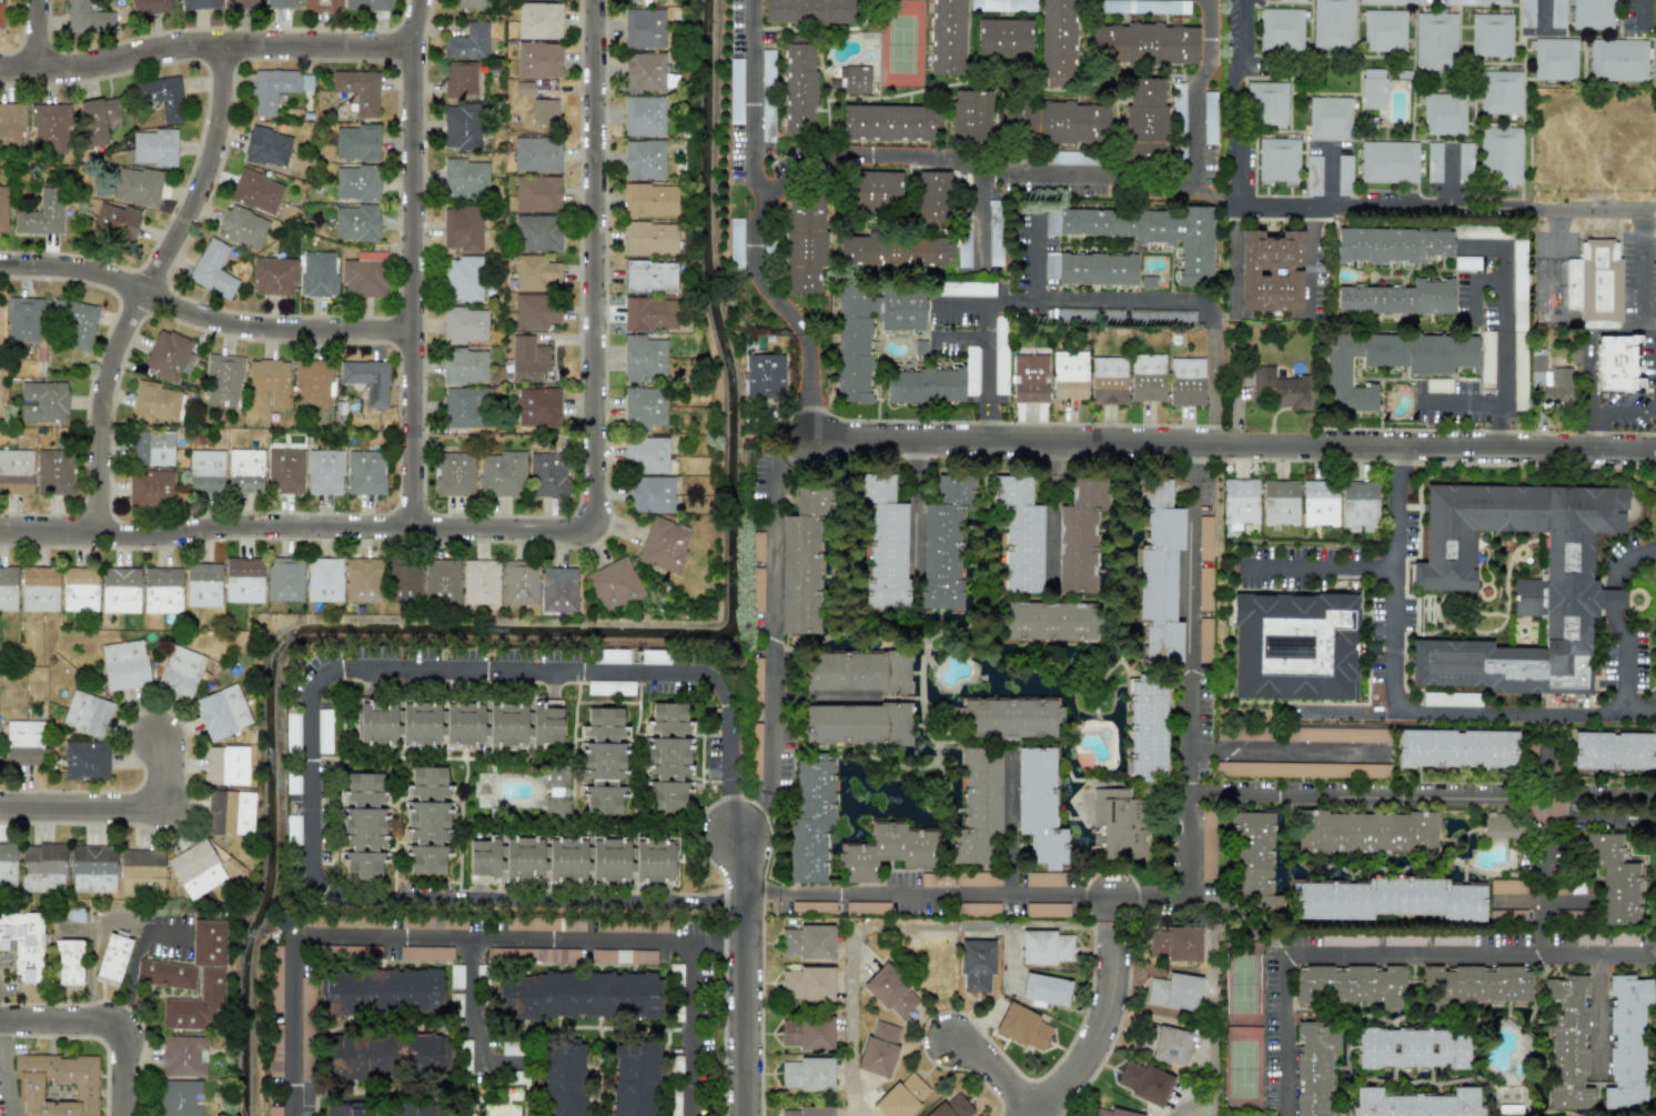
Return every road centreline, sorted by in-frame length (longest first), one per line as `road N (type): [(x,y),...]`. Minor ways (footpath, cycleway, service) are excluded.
road 1 (residential): [(0,535),(139,540),(235,525),(594,530),(595,0)]
road 2 (residential): [(808,438),(1655,451)]
road 3 (residential): [(408,527),(413,47),(420,0)]
road 4 (residential): [(97,539),(107,370),(208,160),(220,41)]
road 5 (residential): [(1244,0),(1234,203),(1528,209)]
road 6 (residential): [(0,265),(88,269),(232,323),(411,330)]
road 7 (residential): [(0,66),(79,63),(193,42),(413,47)]
road 8 (residential): [(747,1115),(747,861),(733,830)]
road 9 (residential): [(0,810),(164,811),(155,741)]
road 10 (residential): [(1035,1115),(1081,1070),(1108,1016),(1111,923)]
road 11 (residential): [(0,1022),(120,1023),(122,1115)]
road 12 (residential): [(987,441),(986,305),(1034,305)]
road 13 (residential): [(1034,298),(1193,303),(1212,319)]
road 14 (residential): [(1214,1115),(1213,934)]
road 15 (residential): [(1528,209),(1655,211)]

